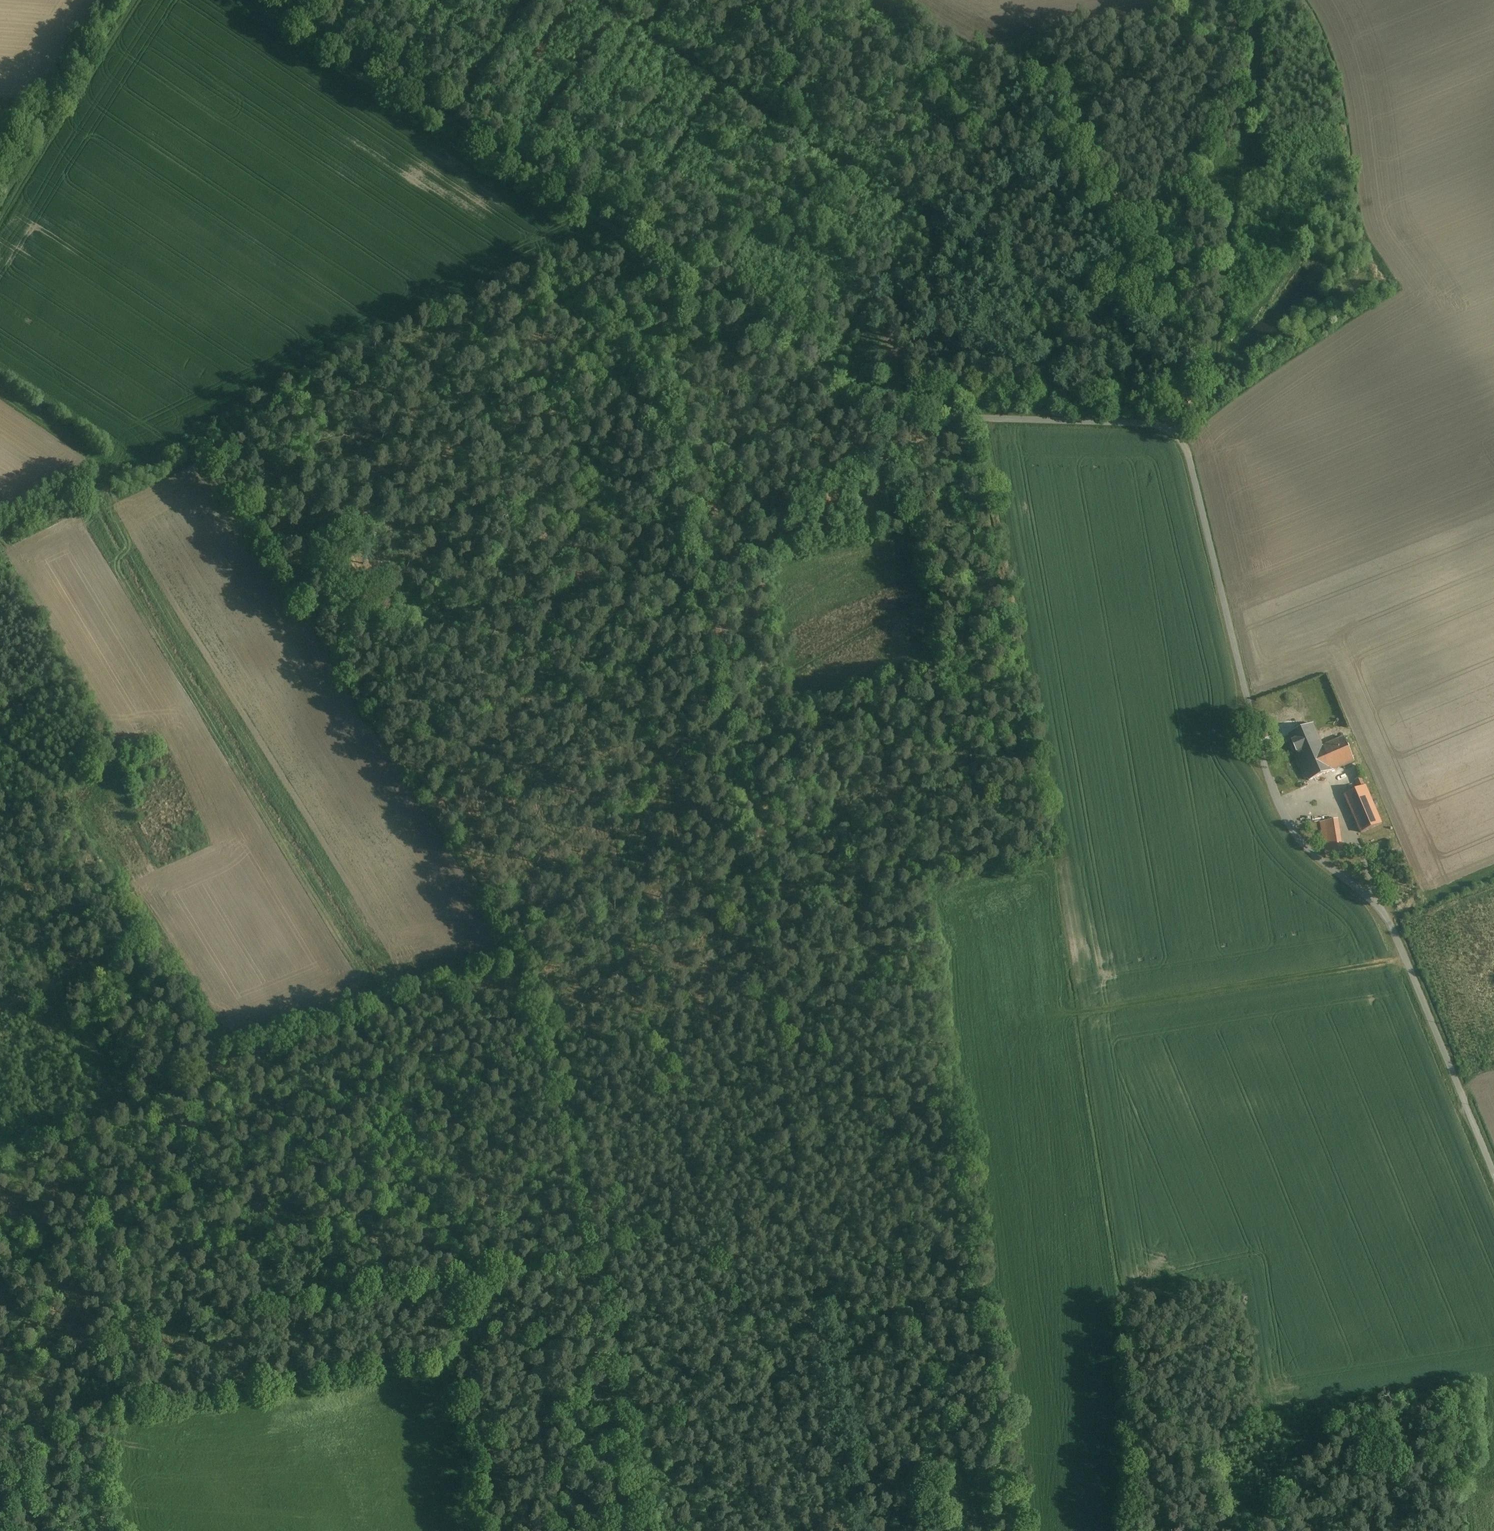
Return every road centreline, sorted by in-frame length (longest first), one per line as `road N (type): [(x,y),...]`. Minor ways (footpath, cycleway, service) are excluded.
road 1 (unclassified): [(1493,1175),(1385,916),(1303,845),(1283,813),(1179,438),(1146,423),(961,416),(899,404),(848,383),(273,0)]
road 2 (track): [(1405,958),(1068,1014)]
road 3 (track): [(0,534),(100,486),(121,502)]

